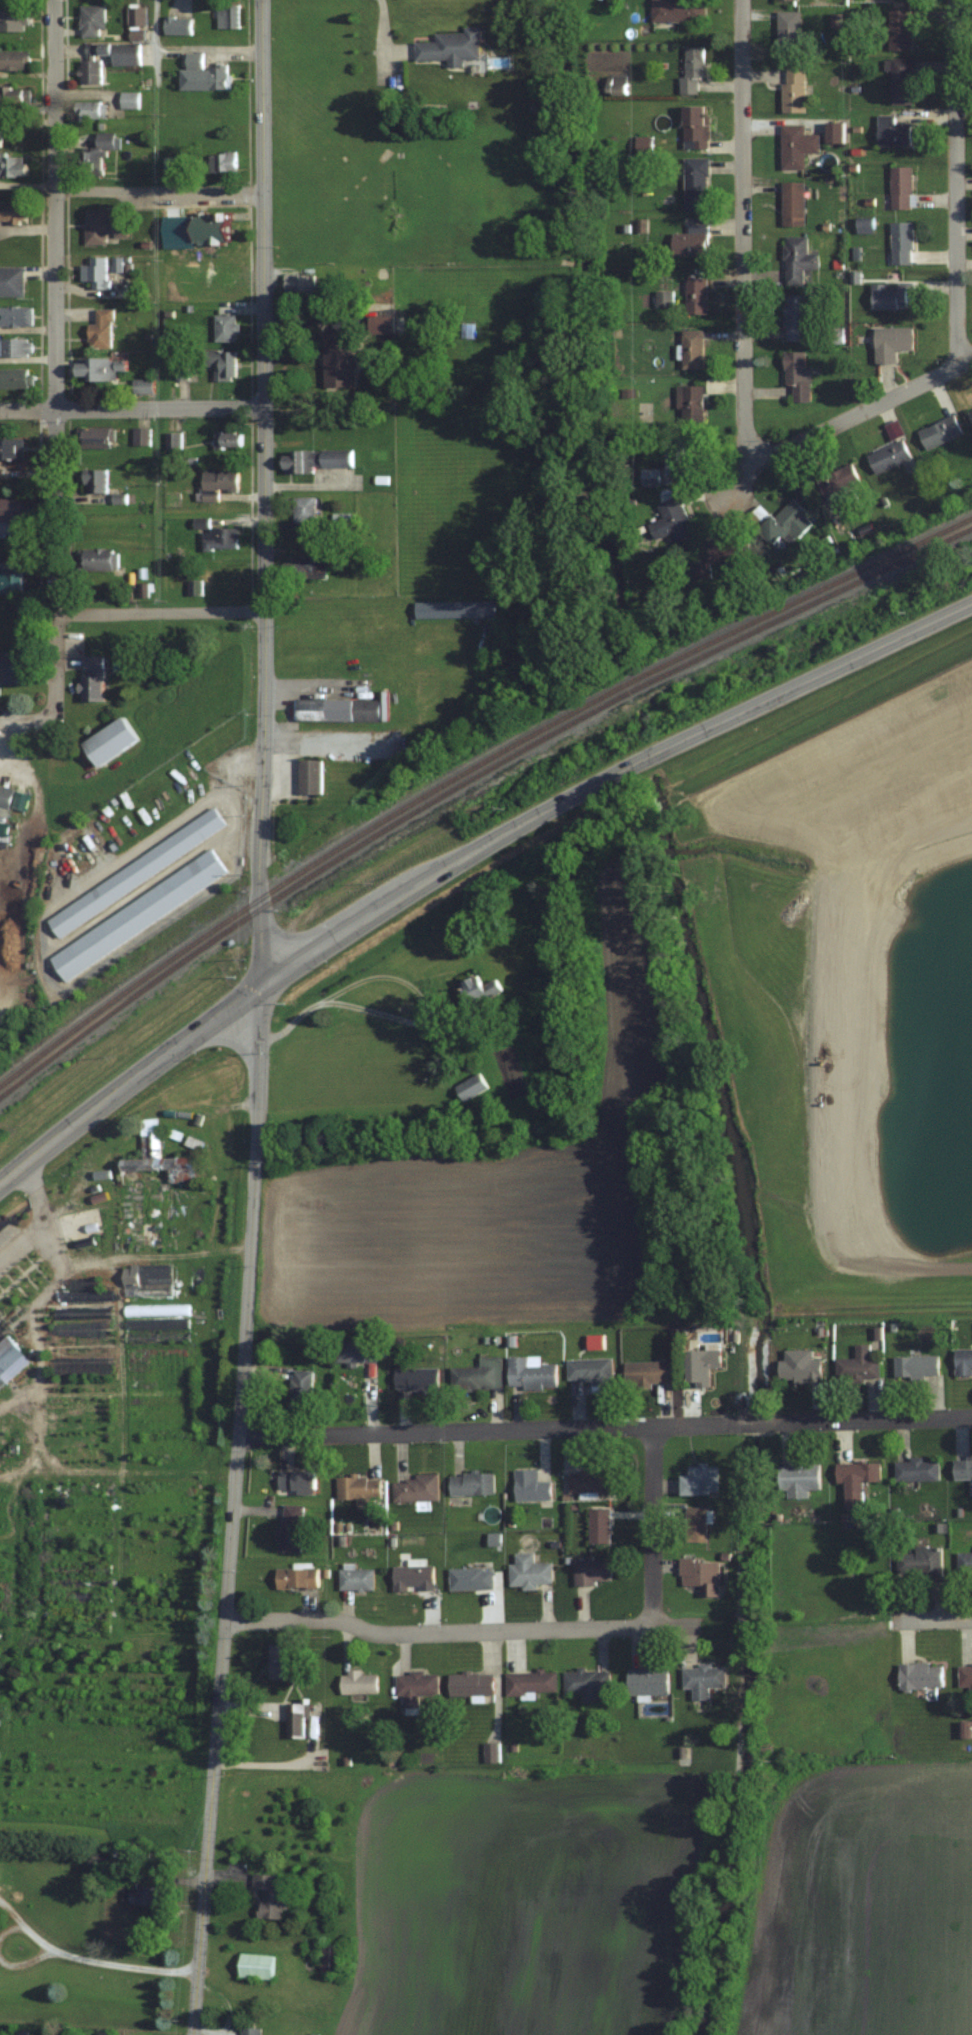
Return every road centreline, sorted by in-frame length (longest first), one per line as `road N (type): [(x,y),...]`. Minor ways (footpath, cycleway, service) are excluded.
road 1 (tertiary): [(260,0),(261,1062),(191,2034)]
road 2 (secondary): [(0,1181),(165,1052),(352,924),(623,769)]
road 3 (residential): [(239,1434),(971,1417)]
road 4 (residential): [(52,0),(55,718)]
road 5 (residential): [(740,0),(744,464)]
road 6 (residential): [(653,1627),(379,1633),(346,1620),(226,1618)]
road 7 (secondary): [(623,769),(971,603)]
road 8 (residential): [(953,0),(958,366)]
road 9 (residential): [(263,407),(0,409)]
road 10 (residential): [(744,464),(971,359)]
road 11 (residential): [(263,610),(55,614)]
road 12 (residential): [(261,189),(55,189)]
road 13 (residential): [(655,1425),(653,1627)]
road 14 (secondary): [(414,887),(370,898),(308,930),(281,930),(259,915)]
road 15 (secondary): [(165,1052),(207,1039),(226,1043),(242,1053),(259,1104)]

